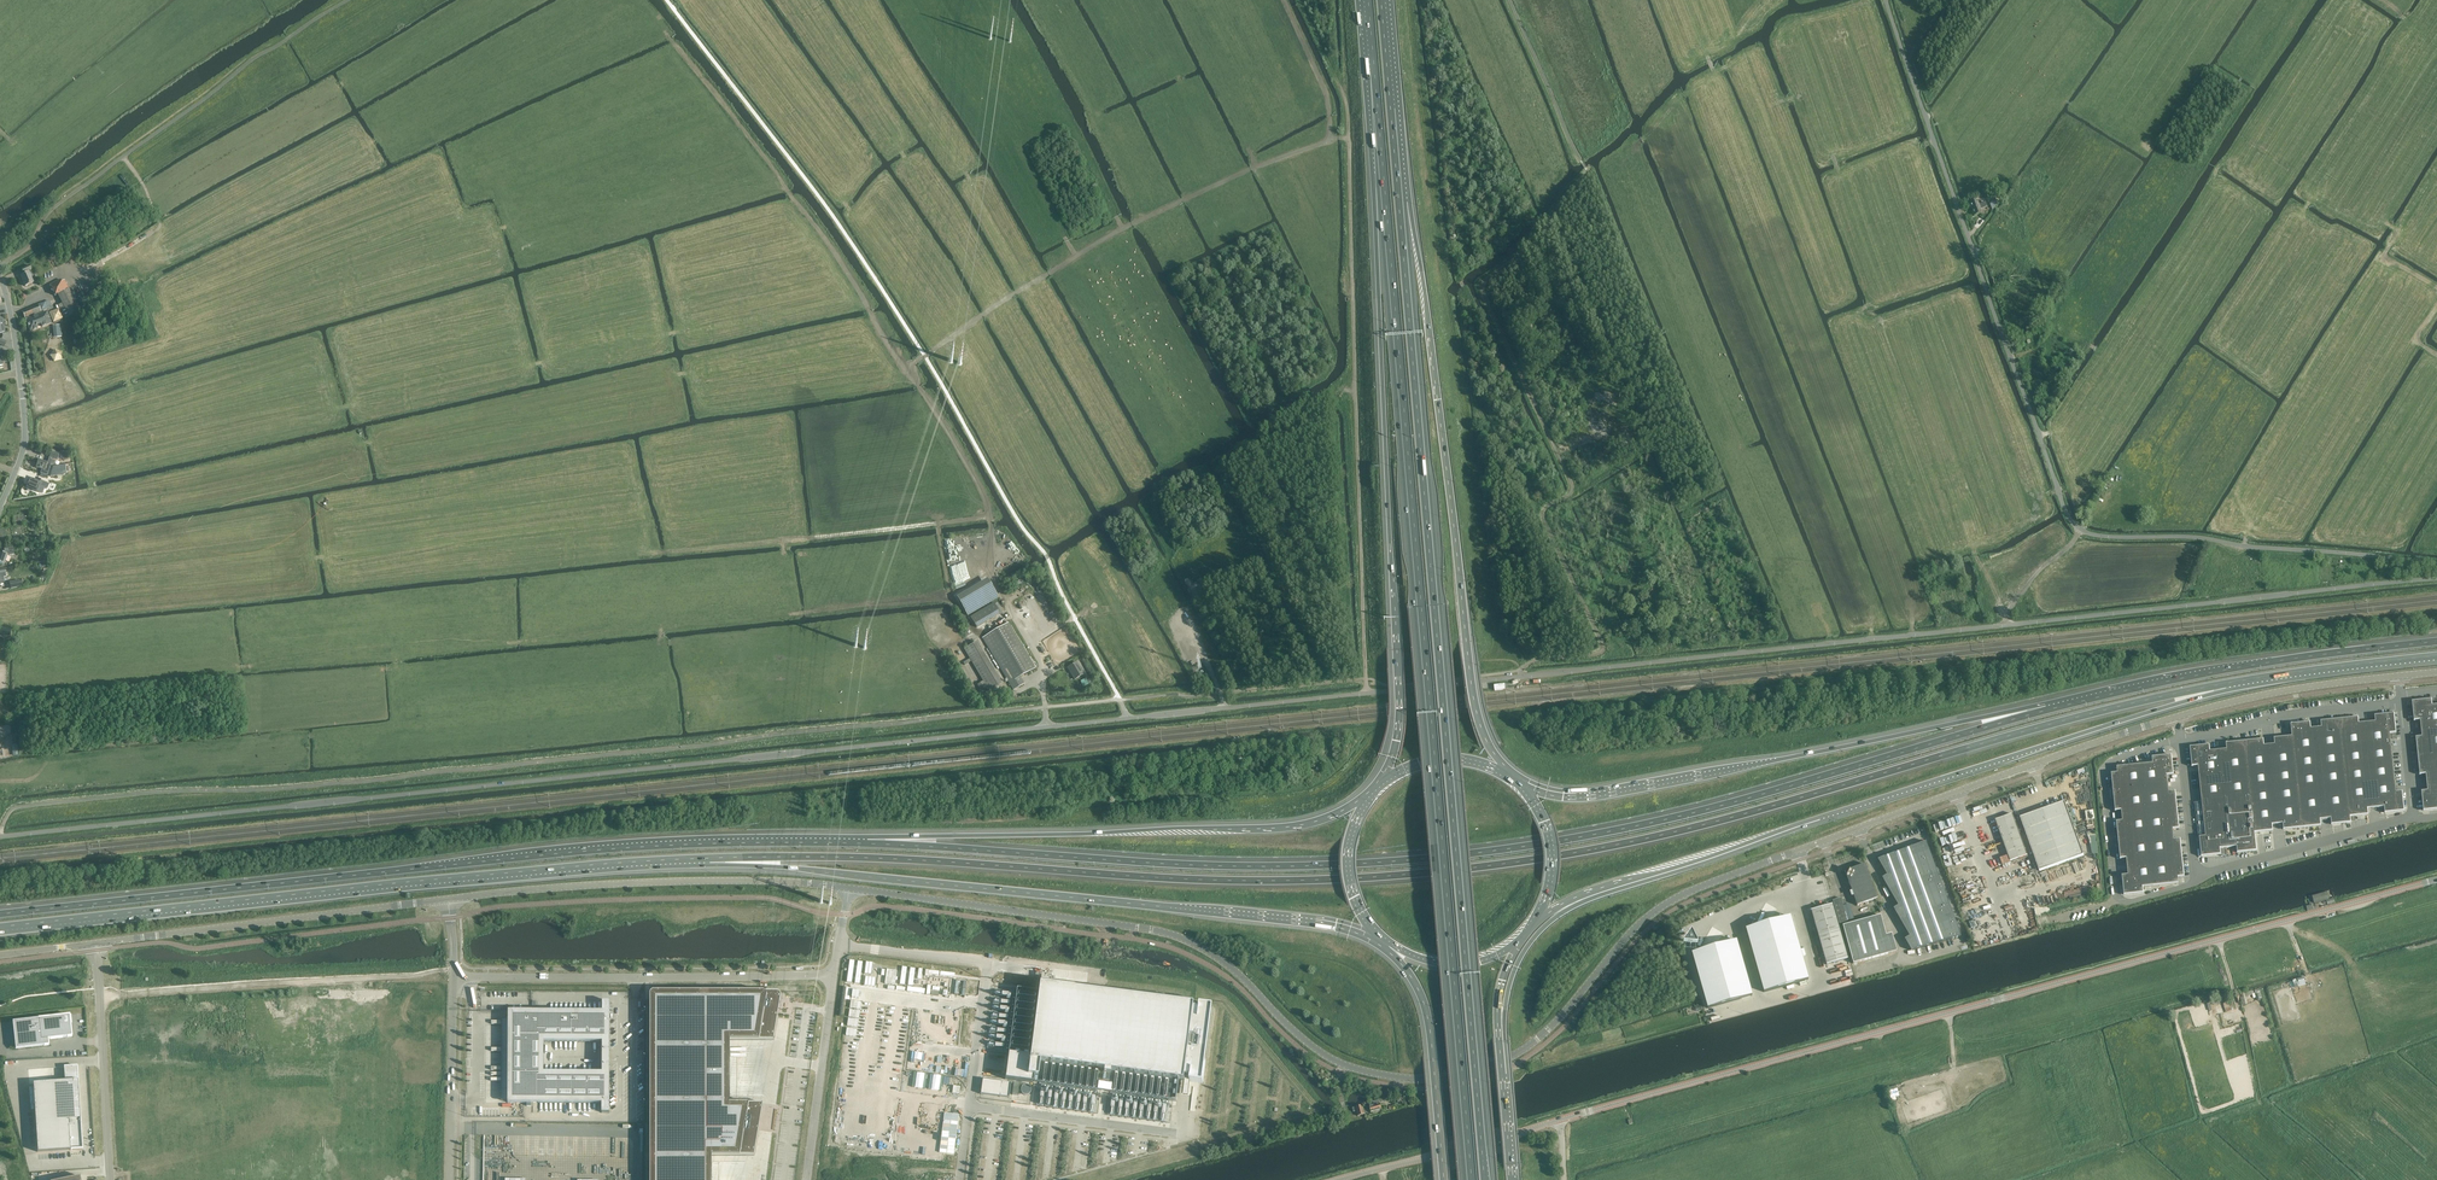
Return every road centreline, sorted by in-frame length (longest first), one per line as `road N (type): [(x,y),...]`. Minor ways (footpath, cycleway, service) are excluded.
road 1 (unclassified): [(0,837),(2436,579)]
road 2 (secondary): [(848,887),(1161,932),(1224,962),(1294,1032),(1344,1066),(1403,1079),(1446,1077),(1533,1045),(1641,923),(1689,892),(2176,717),(2313,687),(2436,673)]
road 3 (motorway): [(710,858),(894,859),(1221,880),(1423,873),(1660,835),(2099,711),(2226,683)]
road 4 (motorway): [(2046,710),(1723,805),(1498,850),(1224,867),(868,844)]
road 5 (motorway): [(1381,168),(1470,1179)]
road 6 (motorway): [(1486,1179),(1401,200)]
road 7 (unclassified): [(2436,563),(2193,537),(2105,536),(2074,525),(1883,0)]
road 8 (tertiary): [(1560,1120),(2436,880)]
road 9 (motorway): [(868,844),(620,848),(0,914)]
road 10 (motorway): [(0,927),(710,858)]
road 11 (motorway): [(710,858),(1298,919),(1379,939)]
road 12 (motorway): [(1594,893),(2226,683)]
road 13 (motorway): [(1381,168),(1375,214),(1399,710),(1393,754),(1378,784)]
road 14 (track): [(1712,68),(1913,635)]
road 15 (motorway): [(1509,775),(1487,743),(1473,699),(1428,319),(1401,200)]
road 16 (track): [(1330,137),(1348,138),(1367,693)]
road 17 (motorway): [(2046,710),(1614,793),(1564,796),(1521,784)]
road 18 (motorway): [(1370,794),(1318,820),(1281,827),(868,844)]
road 19 (track): [(2389,164),(2382,220),(2399,232),(2239,503),(2245,546),(2208,603)]
road 20 (track): [(1330,137),(1113,234),(915,363)]
road 21 (track): [(640,6),(805,211),(901,365),(915,363)]
road 22 (secondary): [(448,900),(676,882),(848,887)]
road 23 (track): [(908,366),(985,498),(995,546),(991,577),(1042,664),(1048,727)]
road 24 (motorway): [(2436,641),(2268,662),(2046,710)]
road 25 (unclassified): [(833,975),(455,976)]
road 26 (secondary): [(95,944),(448,900)]
road 27 (track): [(989,516),(640,555)]
road 28 (motorway): [(1389,945),(1426,1012),(1444,1179)]
road 29 (unclassified): [(95,944),(109,1179)]
road 30 (tertiary): [(0,506),(25,443),(21,373),(0,279)]
road 31 (motorway): [(2226,683),(2436,655)]
road 32 (unclassified): [(833,975),(806,1179)]
road 33 (unclassified): [(451,1179),(455,976)]
road 34 (motorway): [(1401,200),(1383,0)]
road 35 (track): [(987,962),(1181,986)]
road 36 (motorway): [(1499,1042),(1522,954),(1547,924),(1594,893)]
road 37 (tertiary): [(1383,1168),(1560,1120)]
road 38 (motorway): [(1366,0),(1381,168)]
road 39 (track): [(937,523),(950,593),(974,631),(1014,614)]
road 40 (trunk): [(1370,794),(1351,836),(1348,870),(1379,939)]
road 41 (unclassified): [(838,945),(987,962)]
road 42 (trunk): [(1534,923),(1545,906),(1551,849),(1521,784)]
road 43 (track): [(1302,0),(1345,96),(1348,138)]
road 44 (track): [(2013,0),(1925,118)]
road 45 (track): [(1284,0),(1325,93),(1330,137)]
road 46 (trunk): [(1509,775),(1444,757),(1411,764),(1378,784)]
road 47 (trunk): [(1389,945),(1459,962),(1490,957),(1521,939)]
road 48 (motorway): [(1511,1179),(1499,1042)]
road 49 (track): [(2009,625),(2007,615),(2040,567),(2080,529)]

